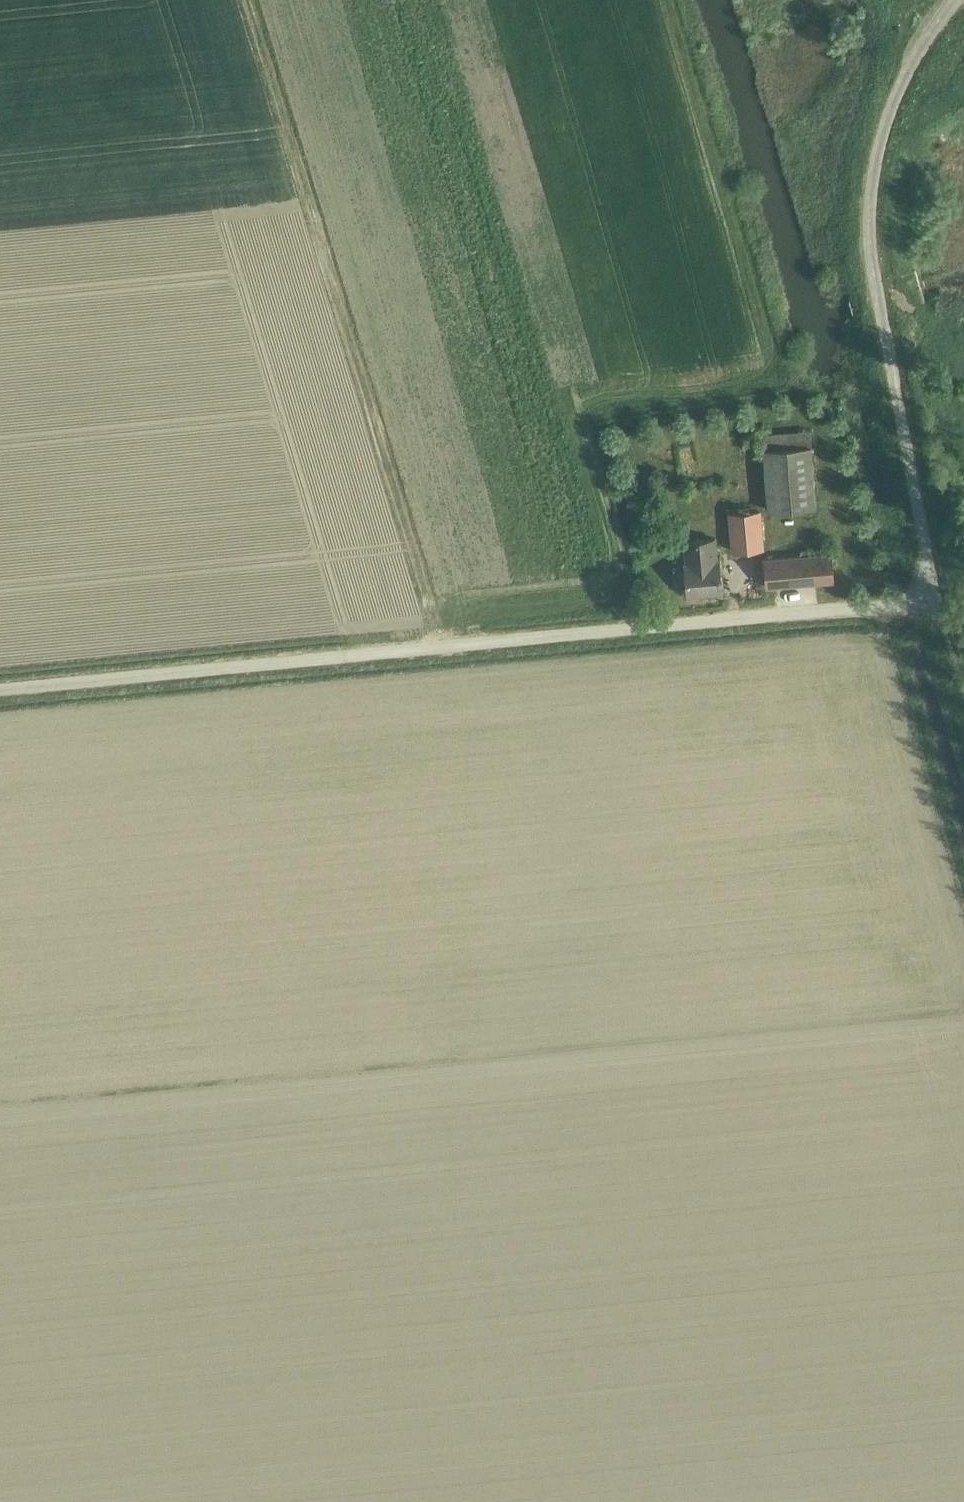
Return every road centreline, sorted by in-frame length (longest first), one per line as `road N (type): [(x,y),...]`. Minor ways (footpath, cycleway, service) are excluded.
road 1 (unclassified): [(0,691),(902,606),(923,591),(927,567),(872,254),(871,198),(893,105),(953,0)]

